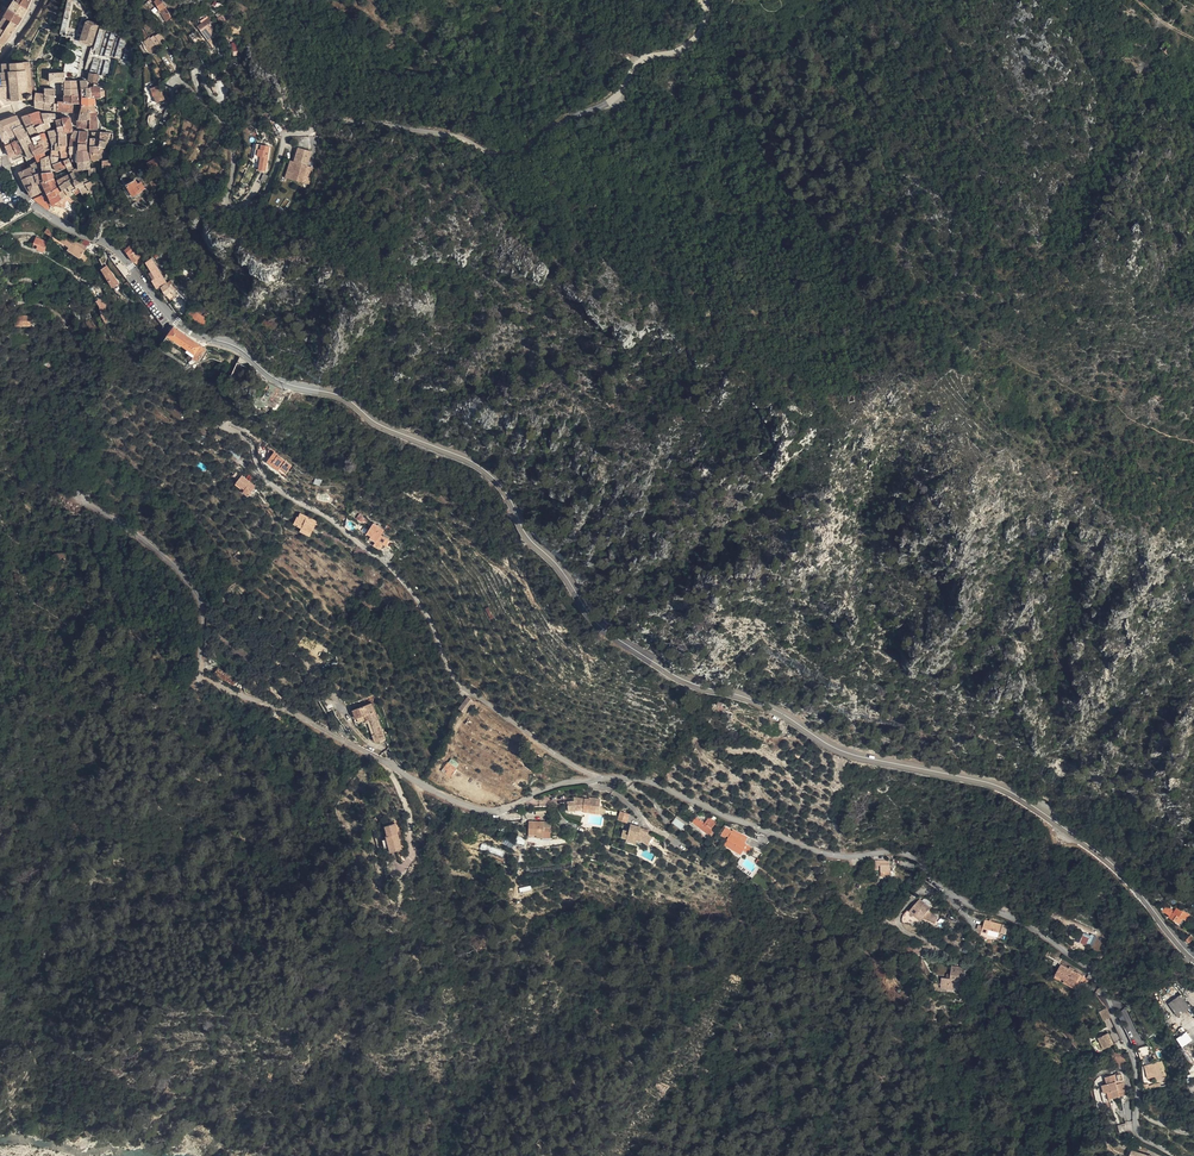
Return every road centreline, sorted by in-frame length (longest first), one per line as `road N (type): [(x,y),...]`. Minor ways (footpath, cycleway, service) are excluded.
road 1 (secondary): [(1193,959),(1107,860),(1023,799),(839,751),(762,705),(674,676),(608,633),(530,540),(484,468),(379,426),(334,394),(278,382),(239,350),(183,328),(108,246),(29,204),(0,152)]
road 2 (residential): [(705,0),(704,23),(685,48),(646,58),(616,100),(509,157),(446,135),(328,123),(285,137),(266,191),(246,207),(227,202),(227,135),(181,83),(172,88),(154,136),(144,141),(136,71)]
road 3 (unclassified): [(600,779),(652,783),(828,855),(913,859),(963,902),(1056,945),(1095,977),(1110,1002),(1132,1055),(1136,1134),(1169,1155)]
road 4 (unclassified): [(600,779),(488,812),(411,781),(287,710),(199,677),(204,621),(196,595),(152,546),(76,497)]
road 5 (unclassified): [(222,429),(249,443),(274,488),(324,516),(400,578),(464,686),(568,765),(600,779)]

